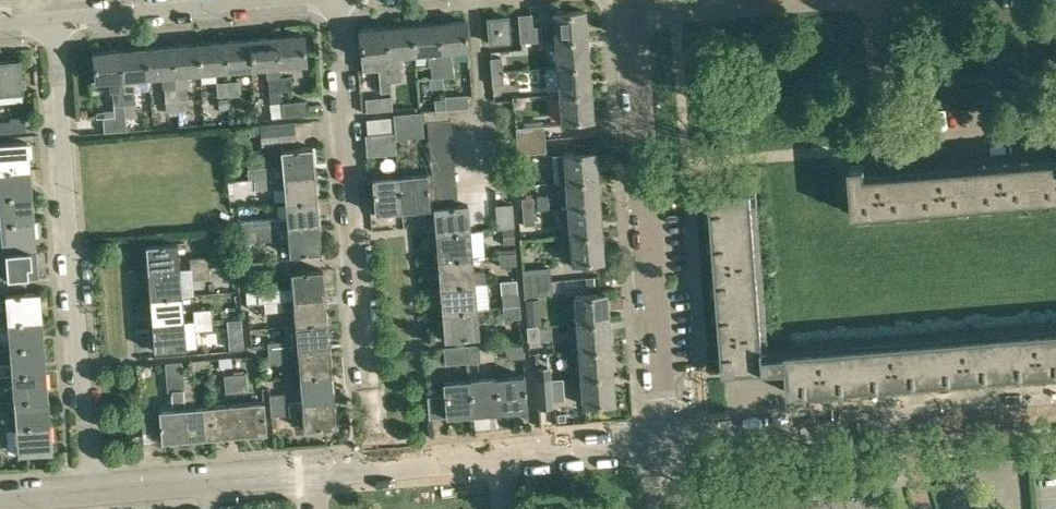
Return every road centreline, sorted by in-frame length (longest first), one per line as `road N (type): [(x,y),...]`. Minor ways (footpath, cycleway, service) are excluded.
road 1 (residential): [(90,490),(54,20)]
road 2 (residential): [(374,466),(336,0)]
road 3 (residential): [(668,441),(633,13)]
road 4 (residential): [(668,441),(1055,412)]
road 5 (residential): [(881,0),(893,147),(1055,134)]
road 6 (residential): [(54,20),(287,0)]
road 7 (residential): [(90,490),(312,471)]
road 8 (residential): [(807,0),(633,13)]
road 9 (residential): [(502,455),(668,441)]
road 10 (residential): [(374,466),(502,455)]

